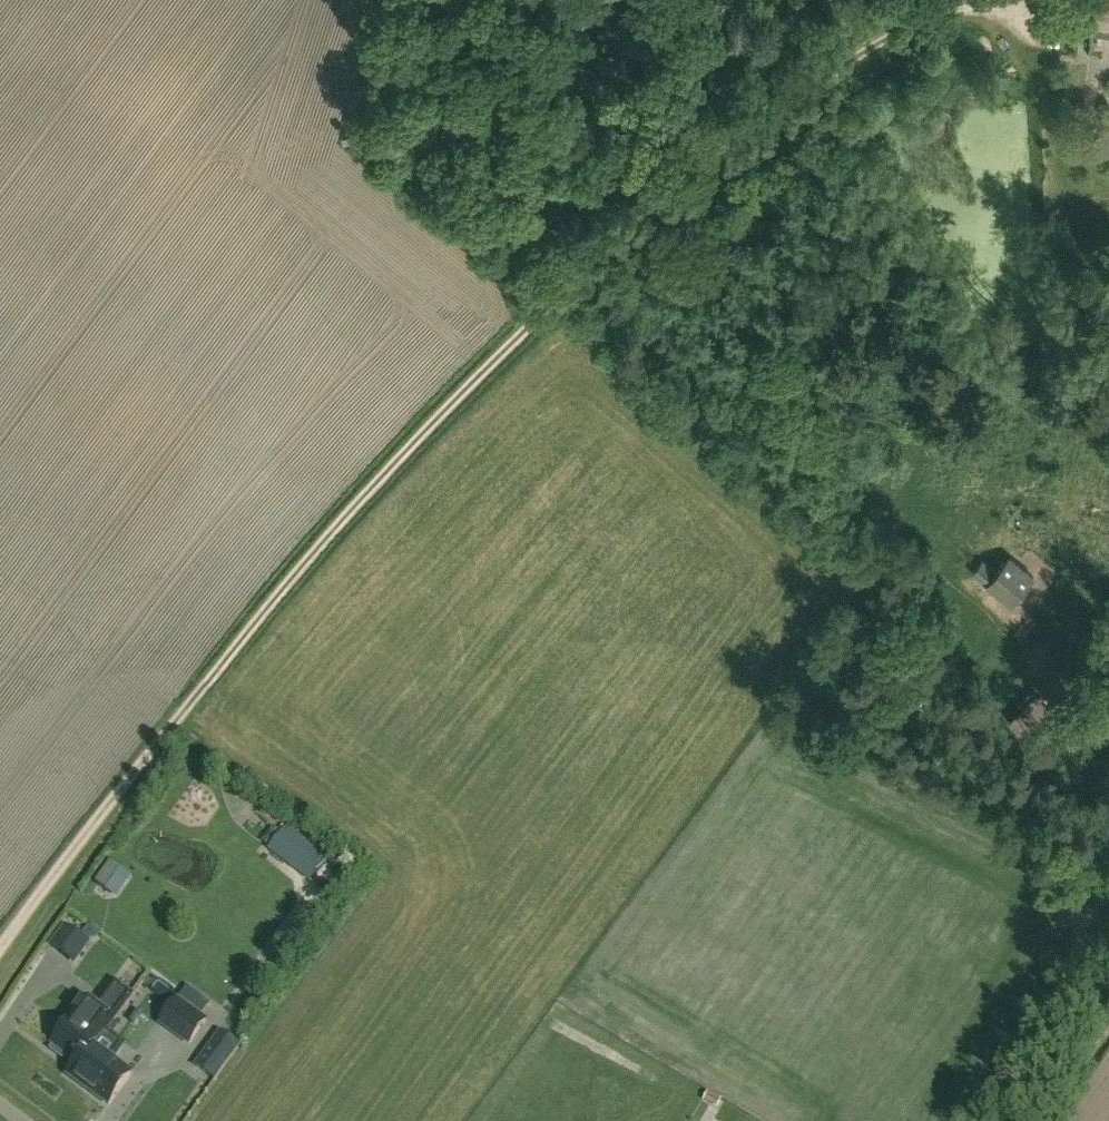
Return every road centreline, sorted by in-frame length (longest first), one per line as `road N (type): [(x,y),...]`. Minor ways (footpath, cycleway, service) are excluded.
road 1 (track): [(0,948),(242,641),(480,383),(710,174),(887,36)]
road 2 (track): [(984,1120),(1108,921)]
road 3 (track): [(1108,892),(1079,776)]

